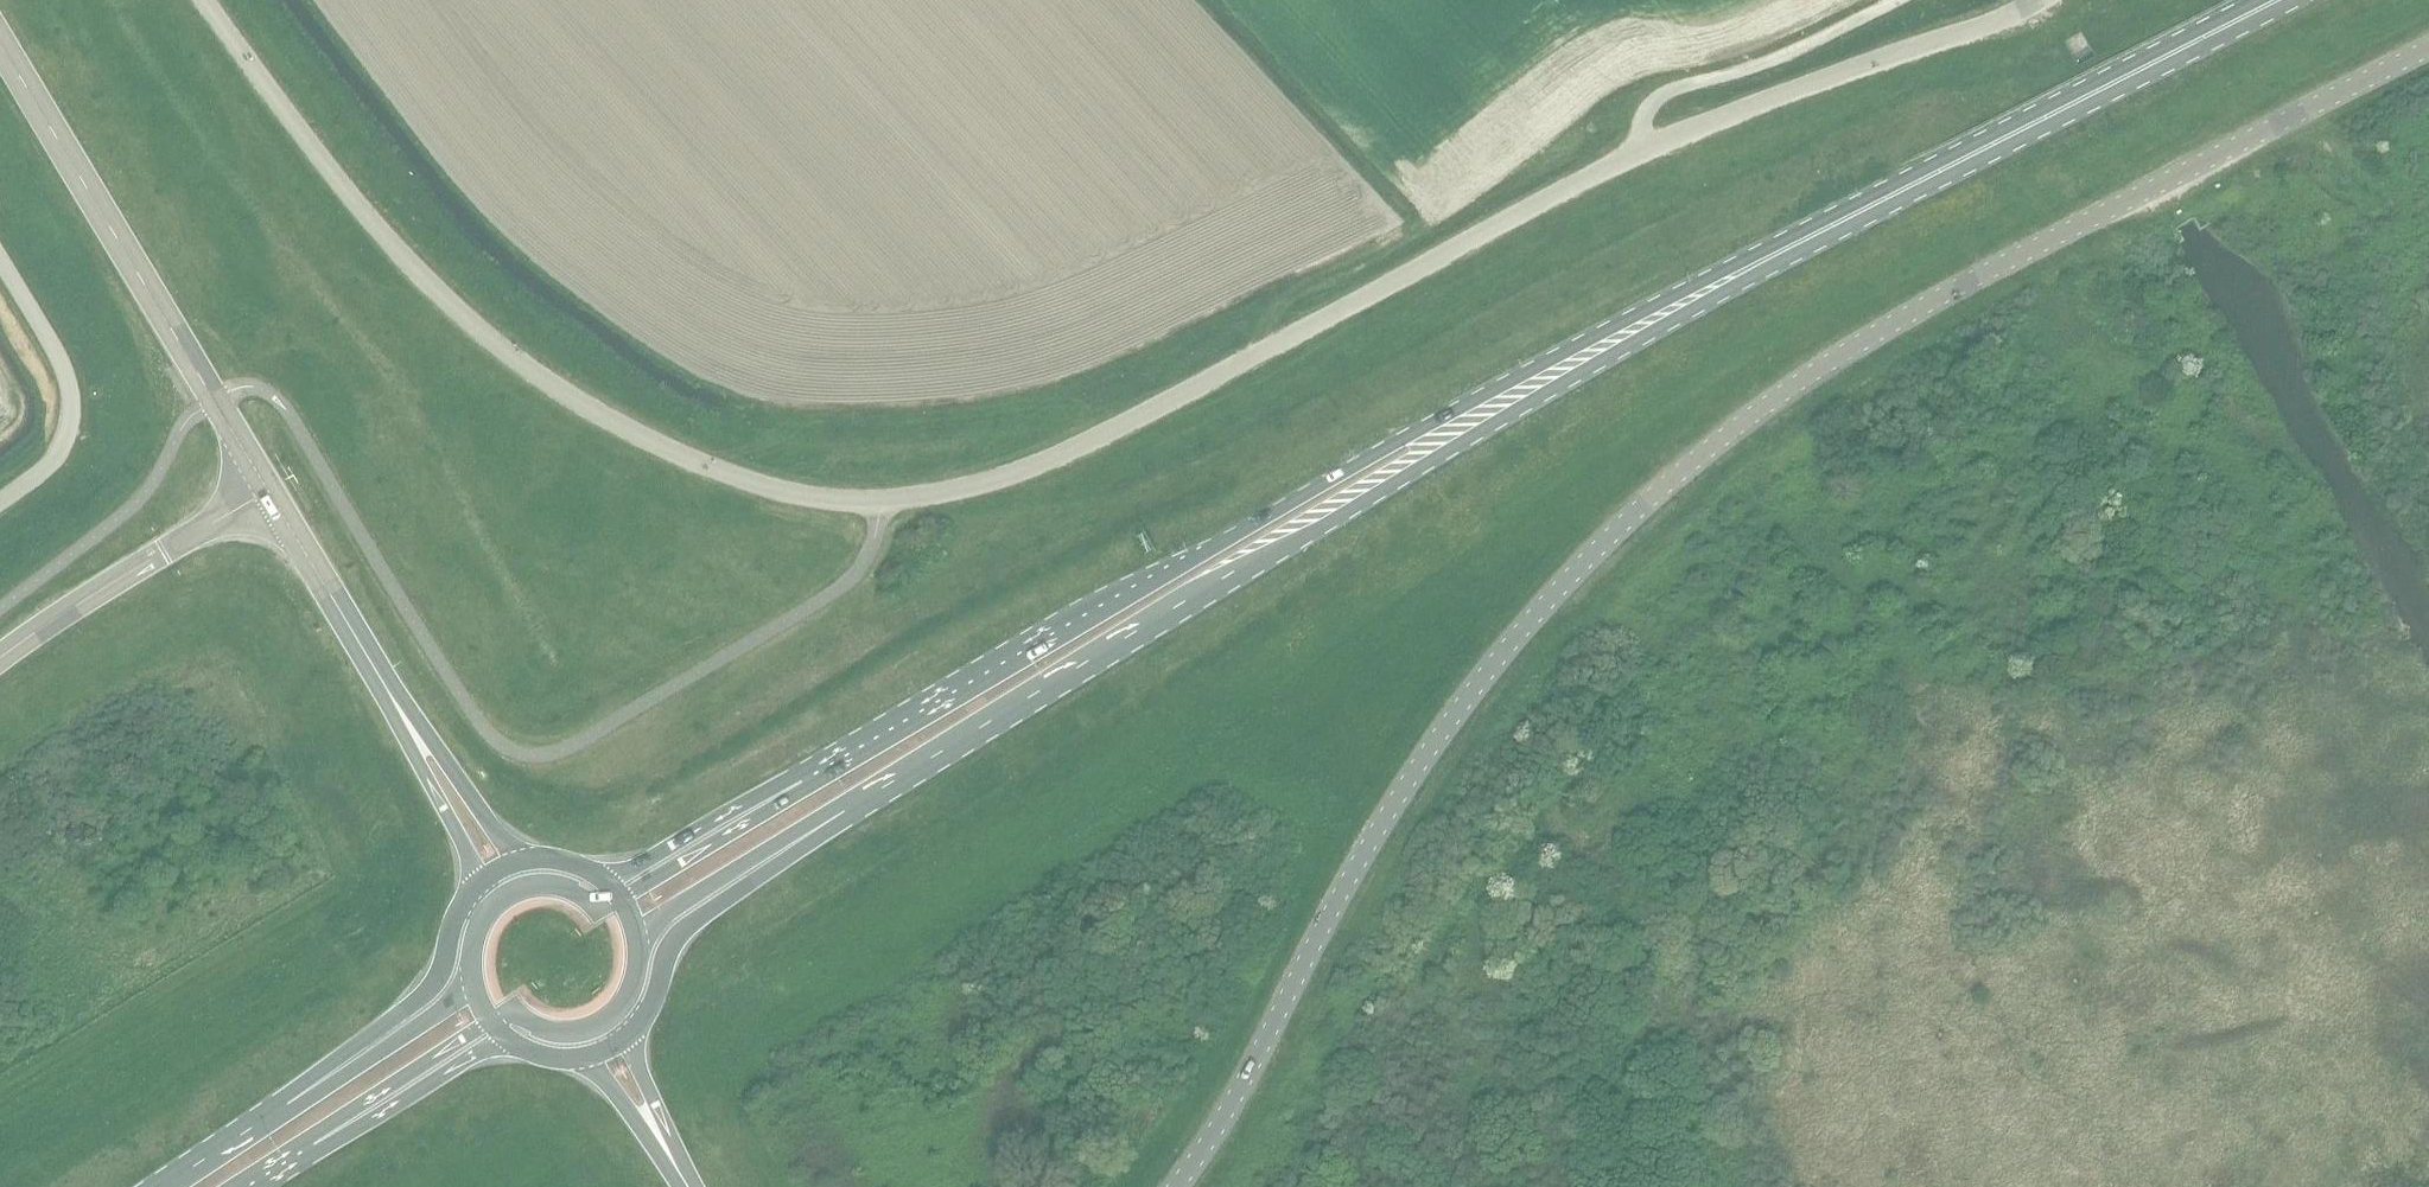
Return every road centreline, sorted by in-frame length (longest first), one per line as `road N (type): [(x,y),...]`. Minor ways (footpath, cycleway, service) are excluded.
road 1 (unclassified): [(1174,1186),(1242,1085),(1350,878),(1444,731),(1542,607),(1646,502),(1857,346),(2428,48)]
road 2 (unclassified): [(890,508),(1055,463),(1646,149),(2039,0)]
road 3 (unclassified): [(890,508),(752,484),(564,392),(401,255),(201,0)]
road 4 (primary): [(1567,362),(1401,441),(830,766)]
road 5 (primary): [(892,790),(1420,469),(1567,362)]
road 6 (primary): [(1567,362),(2277,0)]
road 7 (tertiary): [(268,488),(0,46)]
road 8 (primary): [(627,1034),(649,1008),(684,926),(892,790)]
road 9 (primary): [(479,884),(455,916),(429,988),(247,1122)]
road 10 (unclassified): [(0,662),(268,488)]
road 11 (primary): [(639,952),(665,913),(839,805),(892,790)]
road 12 (unclassified): [(0,503),(44,470),(72,406),(50,340),(0,256)]
road 13 (primary): [(472,980),(448,1005),(282,1115),(247,1122)]
road 14 (primary): [(283,1161),(325,1146),(507,1039)]
road 15 (primary): [(830,766),(789,778),(632,868),(601,875)]
road 16 (primary): [(283,1161),(490,1020)]
road 17 (primary): [(830,766),(802,791),(621,898)]
road 18 (tertiary): [(540,858),(498,835),(382,681)]
road 19 (tertiary): [(382,681),(479,884)]
road 20 (tertiary): [(382,681),(268,488)]
road 21 (tertiary): [(572,1057),(599,1071),(680,1175)]
road 22 (primary): [(621,898),(603,904),(536,884),(506,892),(478,922)]
road 23 (primary): [(490,1020),(520,1012),(545,1028),(571,1031),(607,1020),(628,1000)]
road 24 (tertiary): [(680,1175),(627,1034)]

